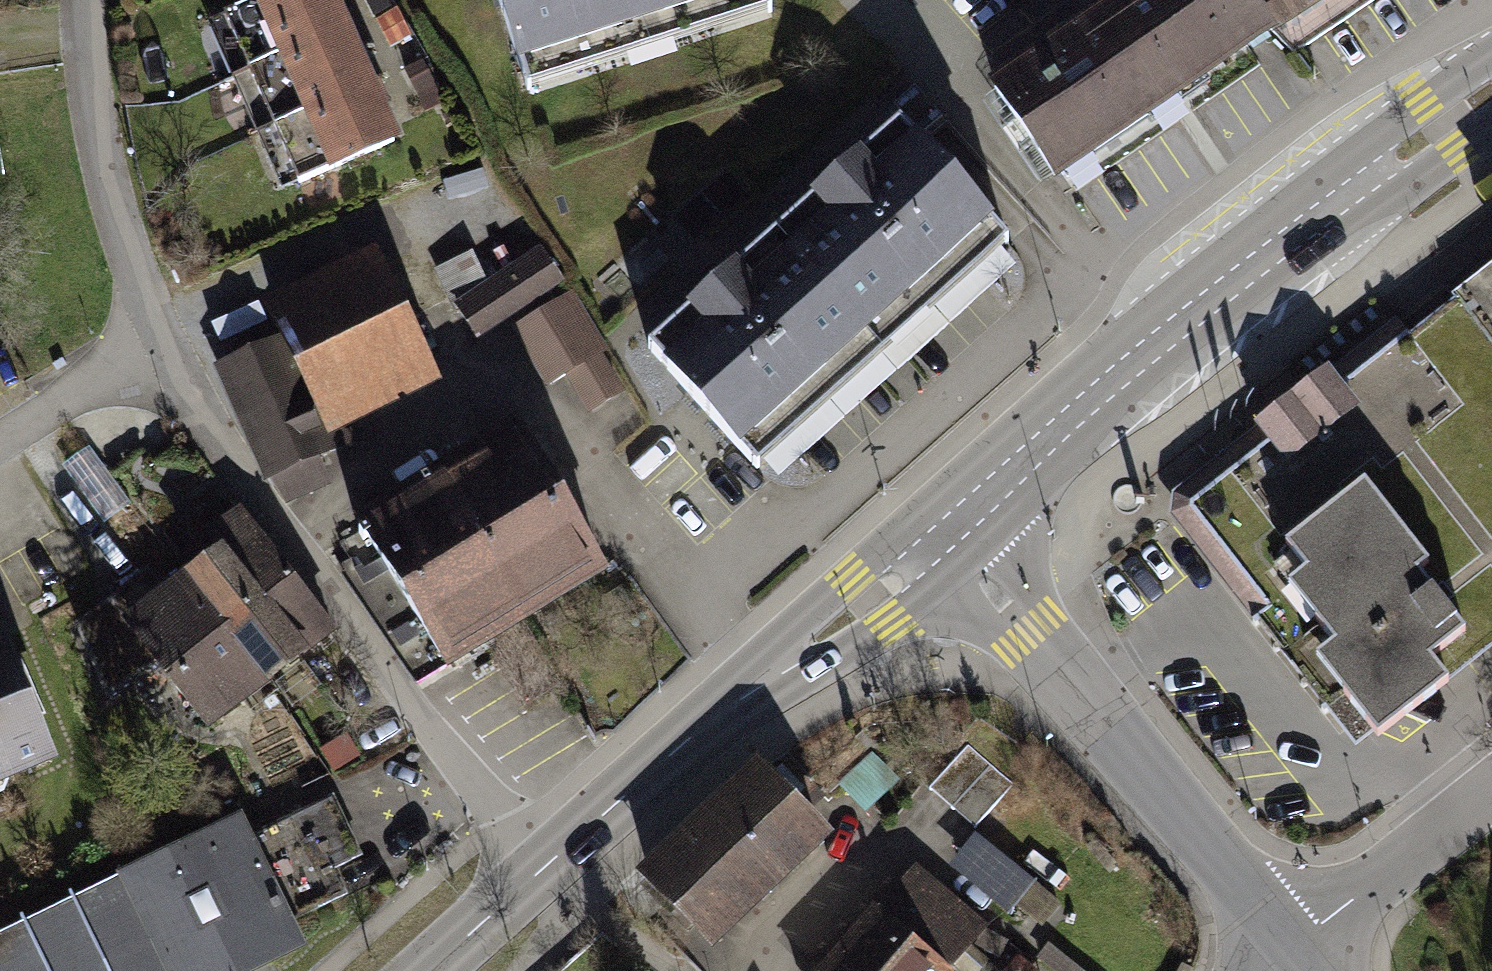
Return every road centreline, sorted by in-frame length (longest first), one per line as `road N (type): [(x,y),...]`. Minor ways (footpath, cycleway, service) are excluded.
road 1 (residential): [(86,0),(94,134),(127,256),(194,403),(498,822),(546,867)]
road 2 (secondary): [(947,538),(1186,314),(1491,94)]
road 3 (tertiary): [(947,538),(1294,955)]
road 4 (secondary): [(546,867),(688,739),(947,538)]
road 5 (residential): [(1294,955),(1491,795)]
road 6 (secondary): [(430,970),(546,867)]

